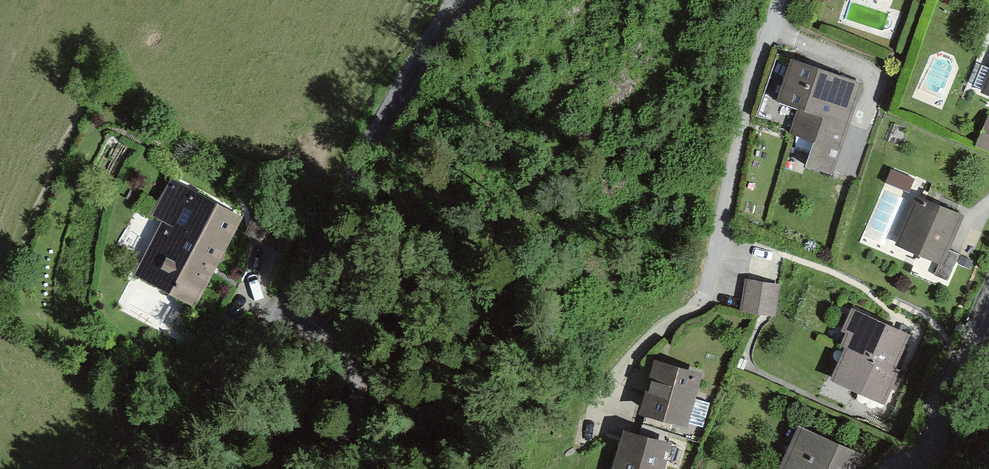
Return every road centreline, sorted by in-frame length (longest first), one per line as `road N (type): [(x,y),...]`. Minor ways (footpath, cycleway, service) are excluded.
road 1 (unclassified): [(124,468),(290,308),(425,58),(472,0)]
road 2 (track): [(336,468),(342,455),(290,308)]
road 3 (residential): [(988,317),(916,468)]

